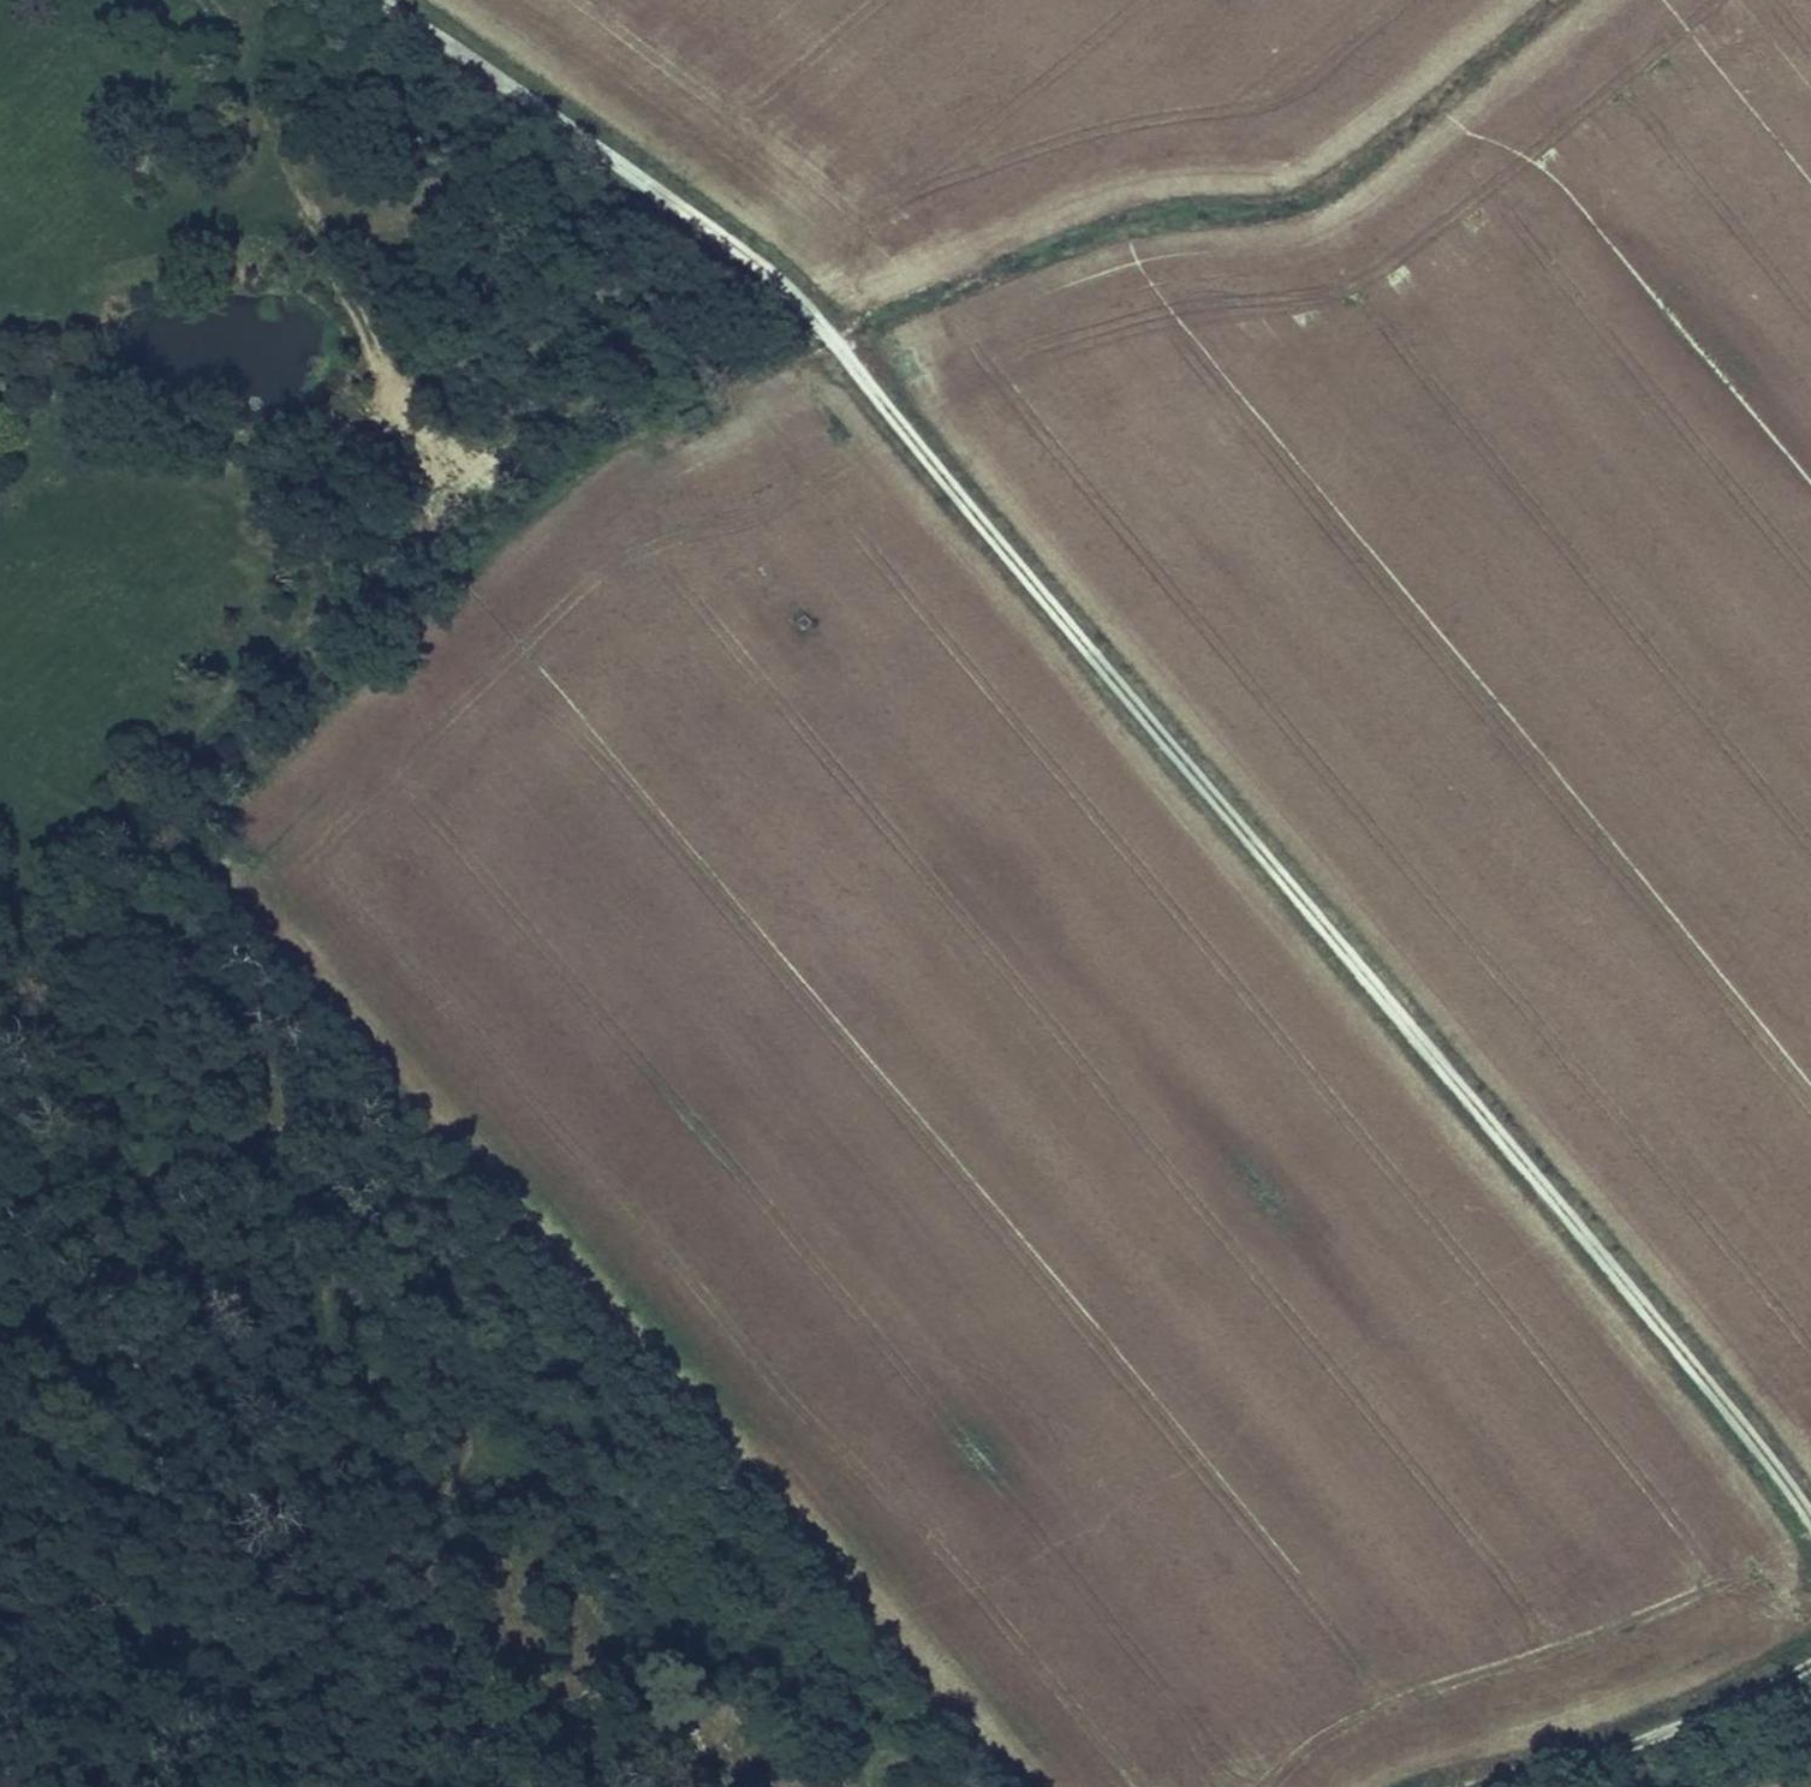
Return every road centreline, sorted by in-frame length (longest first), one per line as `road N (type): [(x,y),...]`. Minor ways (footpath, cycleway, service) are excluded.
road 1 (track): [(366,0),(794,295),(1810,1517)]
road 2 (track): [(1810,1665),(1650,1741),(1480,1786)]

